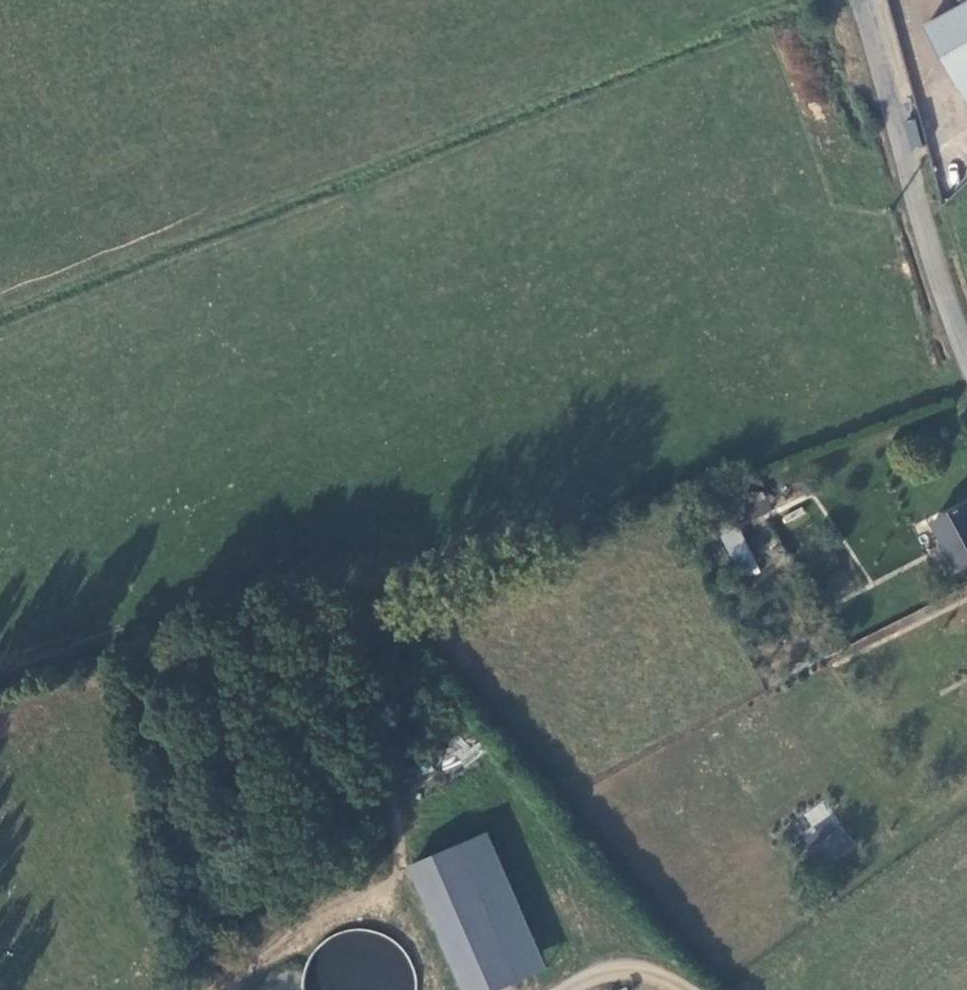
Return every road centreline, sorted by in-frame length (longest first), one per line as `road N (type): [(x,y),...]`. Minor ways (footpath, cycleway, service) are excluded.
road 1 (unclassified): [(966,363),(860,0)]

